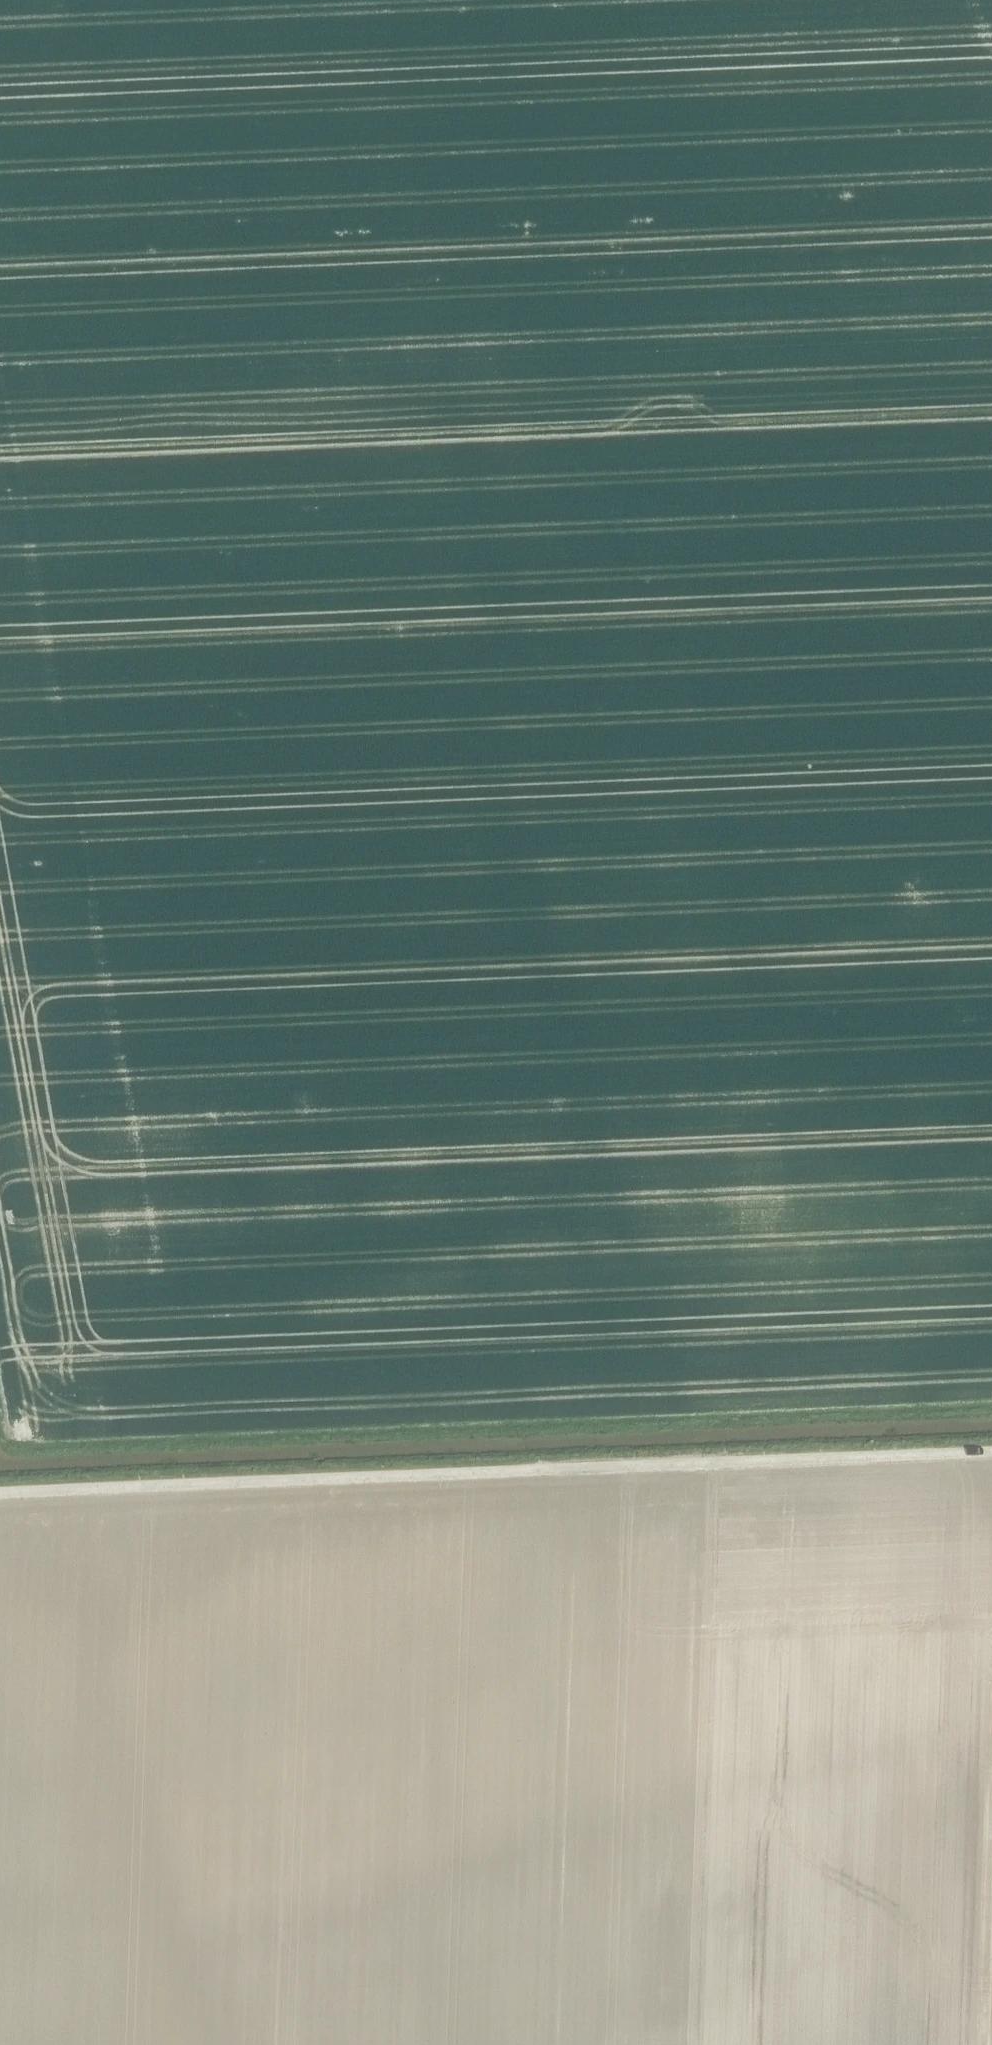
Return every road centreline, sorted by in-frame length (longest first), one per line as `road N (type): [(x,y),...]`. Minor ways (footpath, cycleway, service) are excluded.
road 1 (track): [(0,1495),(991,1452)]

